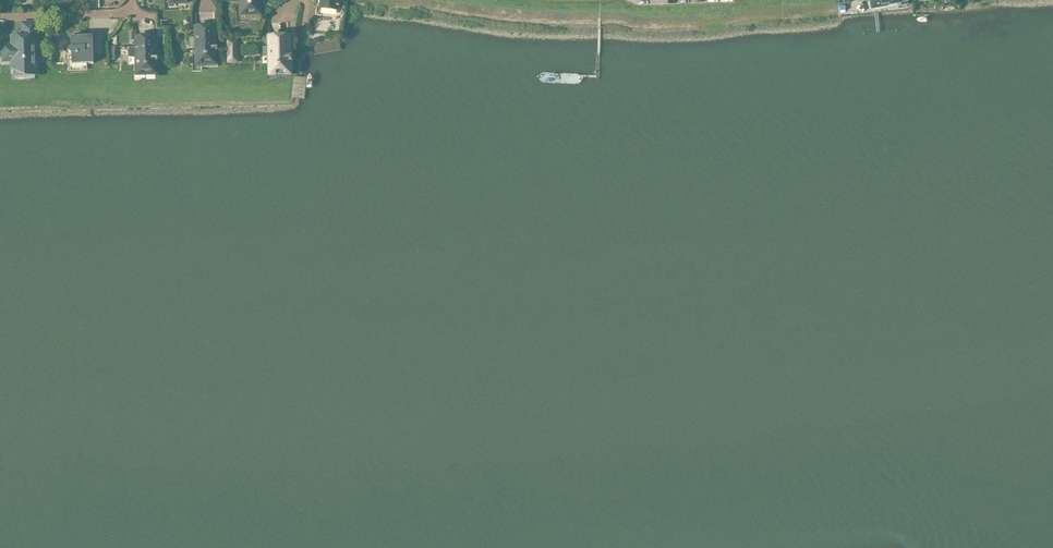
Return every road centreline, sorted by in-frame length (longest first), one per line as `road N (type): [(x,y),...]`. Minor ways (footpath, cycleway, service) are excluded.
road 1 (residential): [(130,0),(111,14),(0,17)]

